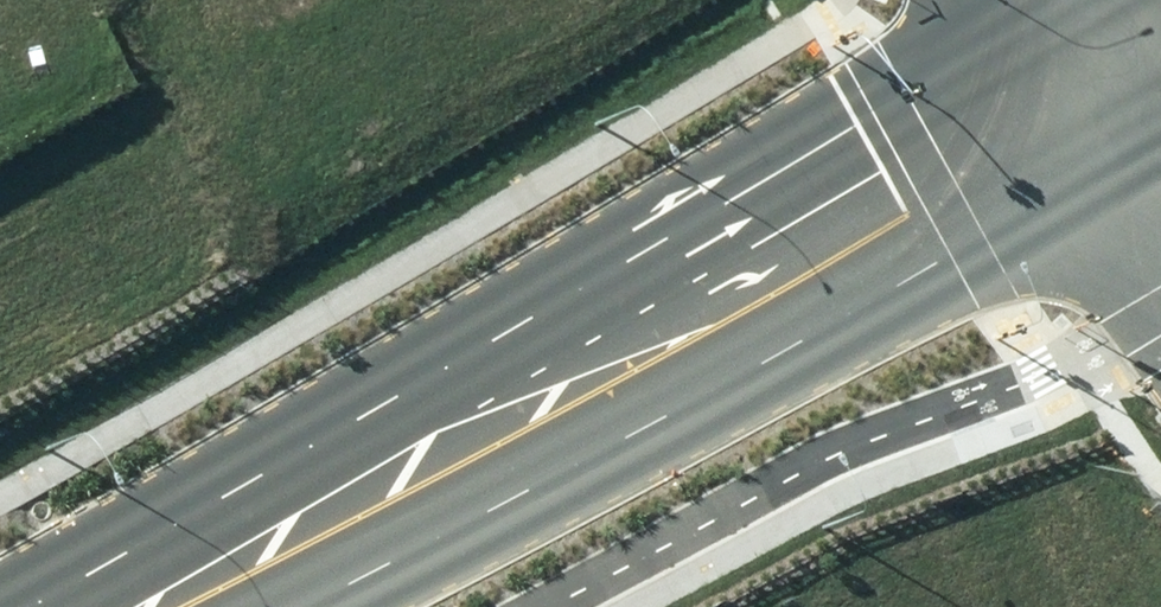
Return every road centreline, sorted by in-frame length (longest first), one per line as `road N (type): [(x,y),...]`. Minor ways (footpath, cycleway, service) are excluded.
road 1 (secondary): [(30,606),(559,309),(904,127),(1055,18)]
road 2 (secondary): [(1127,161),(291,606)]
road 3 (residential): [(1127,161),(1055,18)]

